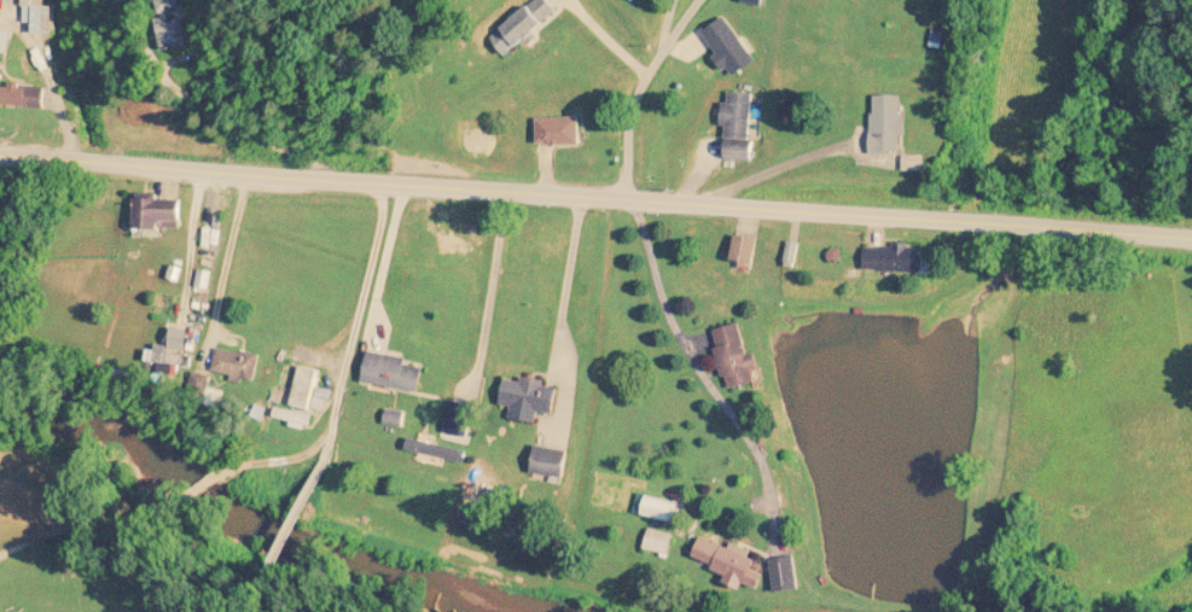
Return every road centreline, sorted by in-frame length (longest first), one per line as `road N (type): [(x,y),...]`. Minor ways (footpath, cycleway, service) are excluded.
road 1 (tertiary): [(0,157),(322,185),(616,197),(1191,247)]
road 2 (residential): [(616,197),(680,325),(778,461),(796,528)]
road 3 (residential): [(616,197),(640,80),(704,0)]

